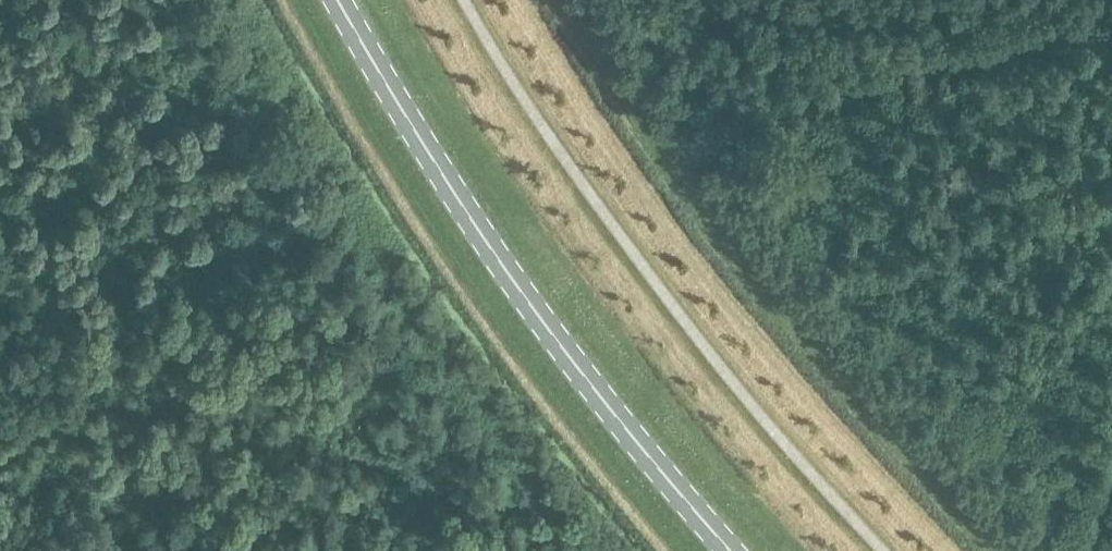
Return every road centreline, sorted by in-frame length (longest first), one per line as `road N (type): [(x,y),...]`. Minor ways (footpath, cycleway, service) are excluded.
road 1 (secondary): [(338,0),(488,245),(731,550)]

